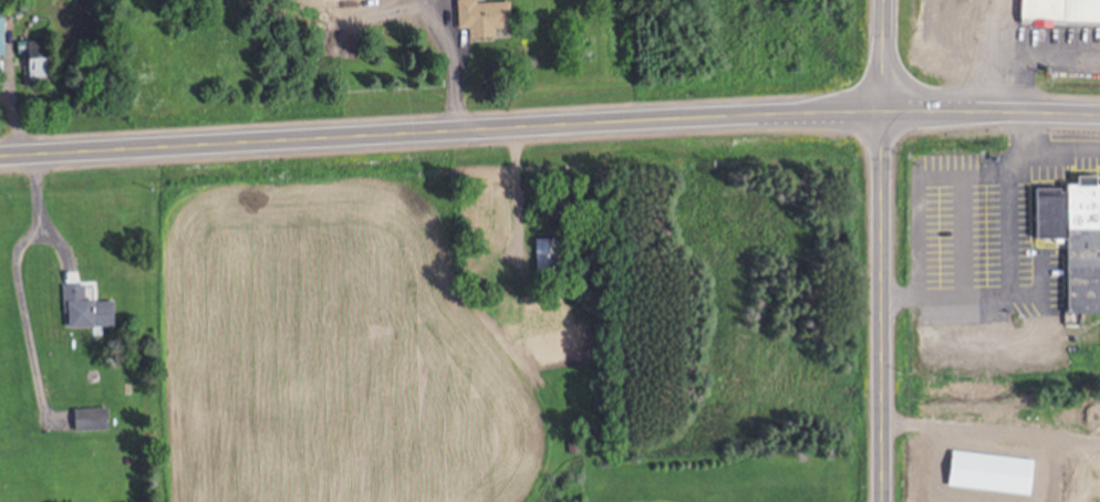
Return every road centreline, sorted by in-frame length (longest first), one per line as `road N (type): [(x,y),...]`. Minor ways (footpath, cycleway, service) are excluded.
road 1 (primary): [(0,157),(878,112)]
road 2 (secondary): [(880,501),(878,112)]
road 3 (primary): [(878,112),(1099,118)]

